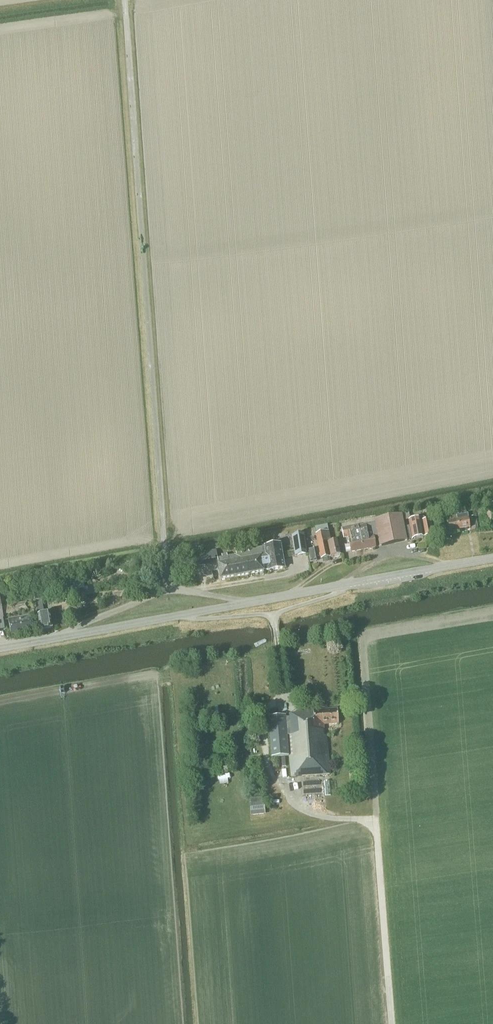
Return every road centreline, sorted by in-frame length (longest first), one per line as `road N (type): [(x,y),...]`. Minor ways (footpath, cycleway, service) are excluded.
road 1 (unclassified): [(167,587),(124,0)]
road 2 (track): [(391,1023),(375,820),(306,812),(282,788),(267,761),(264,715),(284,701)]
road 3 (tertiary): [(239,605),(492,558)]
road 4 (tertiary): [(72,635),(239,605)]

